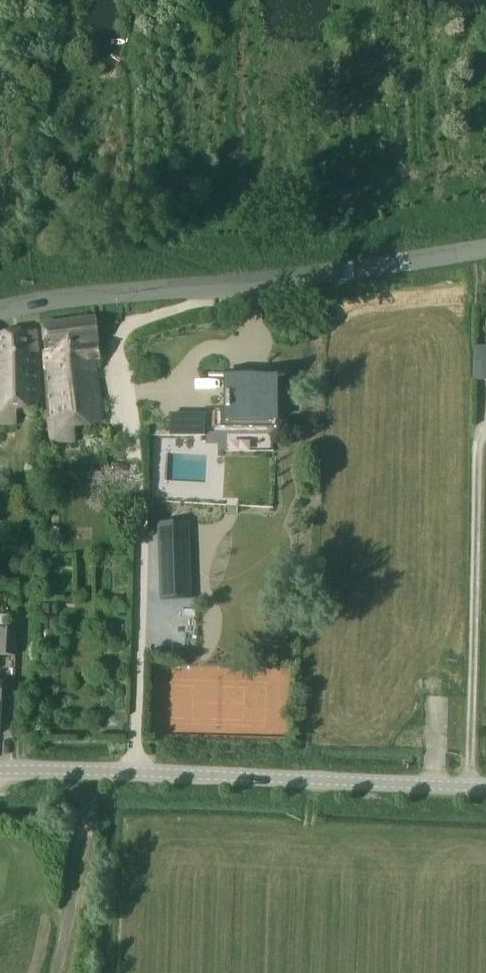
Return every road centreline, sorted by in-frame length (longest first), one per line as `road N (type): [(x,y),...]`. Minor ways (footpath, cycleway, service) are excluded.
road 1 (tertiary): [(485,247),(348,272),(82,295),(0,310)]
road 2 (unclassified): [(0,768),(485,789)]

